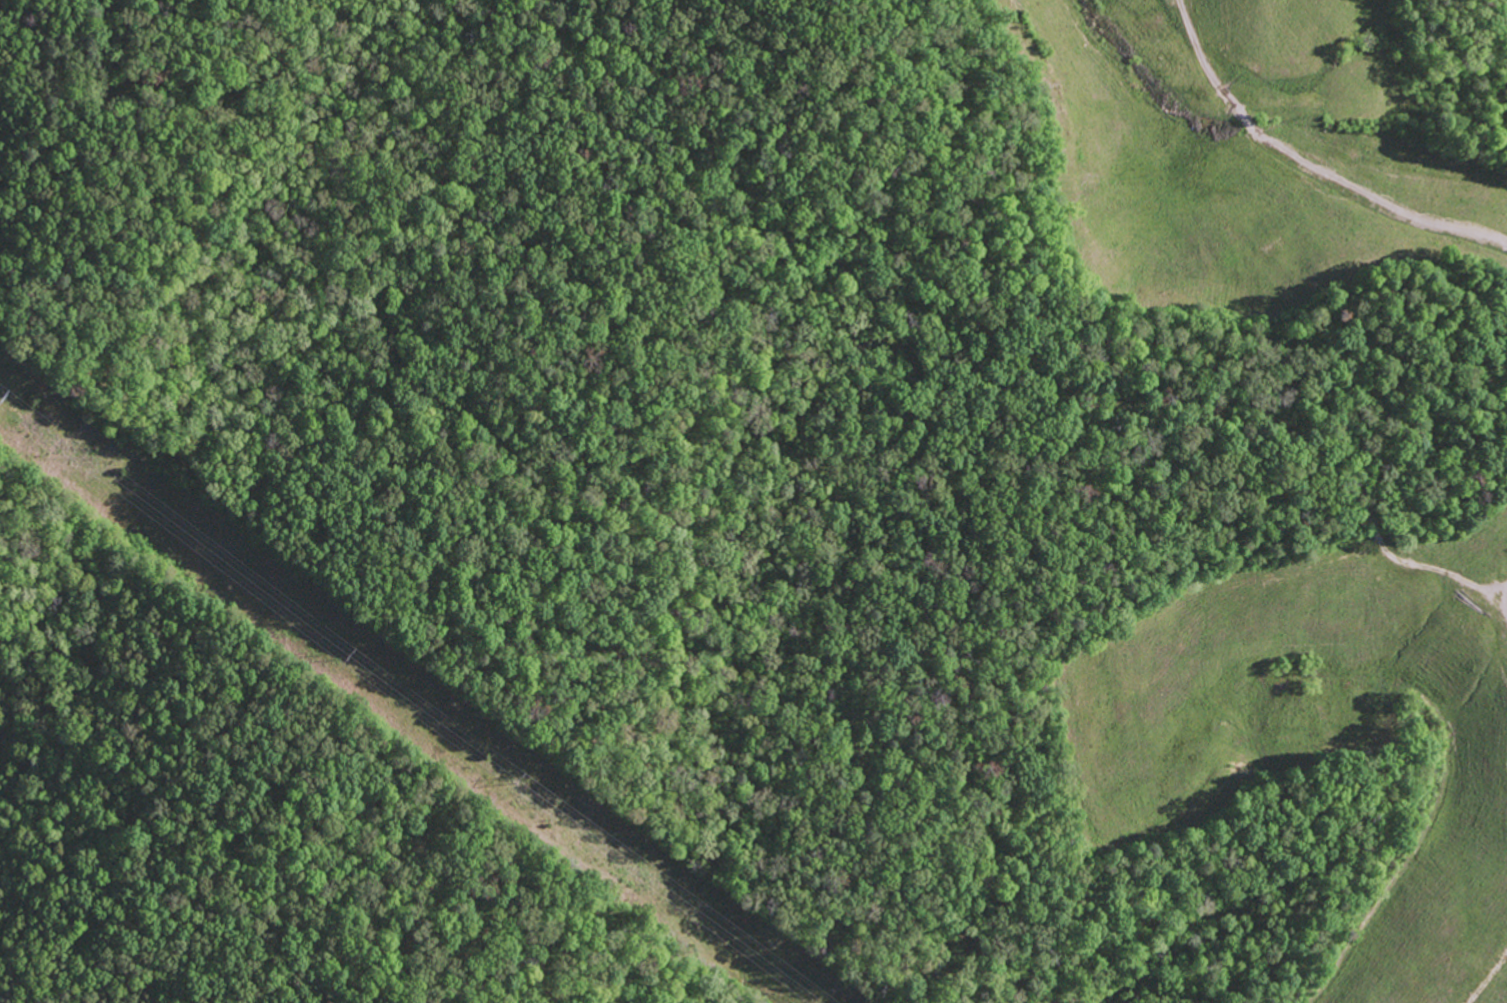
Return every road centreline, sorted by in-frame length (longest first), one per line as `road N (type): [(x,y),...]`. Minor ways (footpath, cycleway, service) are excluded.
road 1 (track): [(1506,600),(1436,518),(1286,427),(1113,383),(1016,323),(930,199),(736,42),(712,0)]

